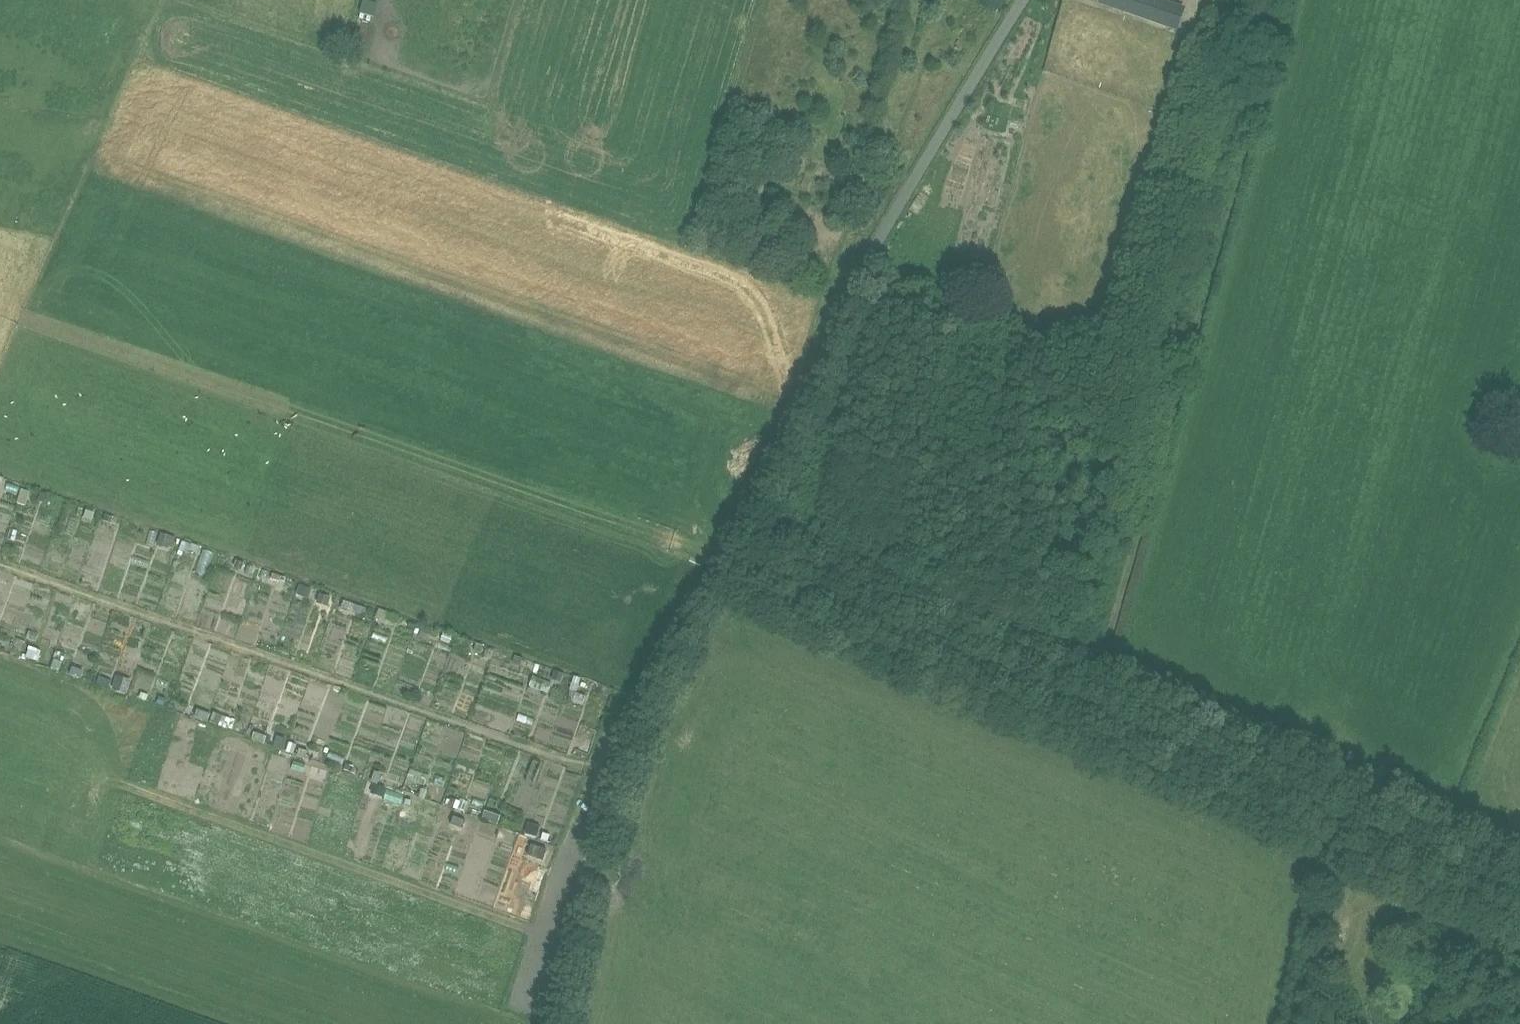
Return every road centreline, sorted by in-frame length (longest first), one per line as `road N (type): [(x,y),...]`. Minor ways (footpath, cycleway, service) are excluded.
road 1 (unclassified): [(539,1023),(626,715),(757,489),(903,191),(1019,0)]
road 2 (track): [(719,553),(1519,902)]

